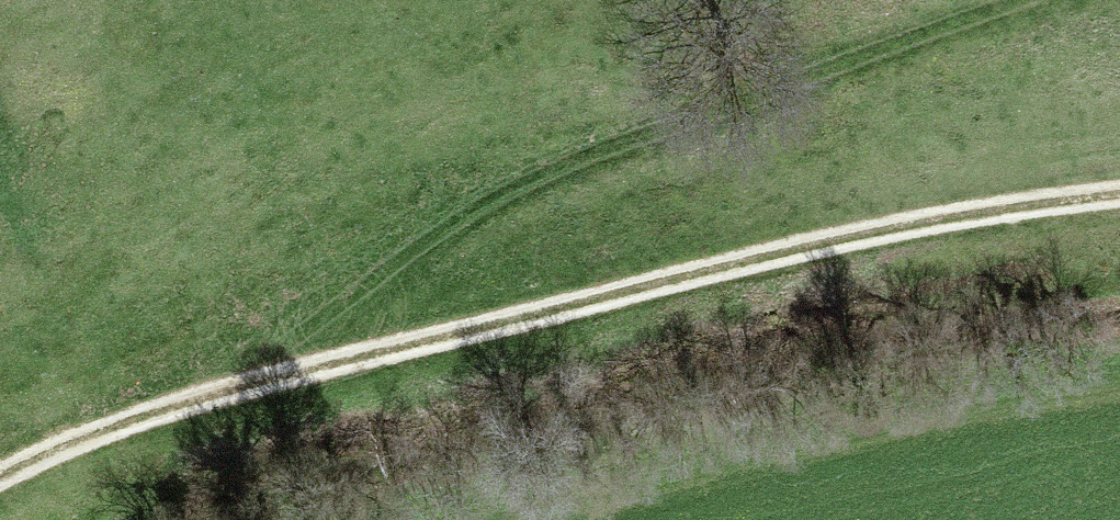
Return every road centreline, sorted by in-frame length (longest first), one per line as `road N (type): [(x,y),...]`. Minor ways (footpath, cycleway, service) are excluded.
road 1 (track): [(0,472),(36,451),(304,369),(692,273),(962,217),(1119,194)]
road 2 (track): [(304,369),(372,287),(485,201),(708,109),(1026,0)]

